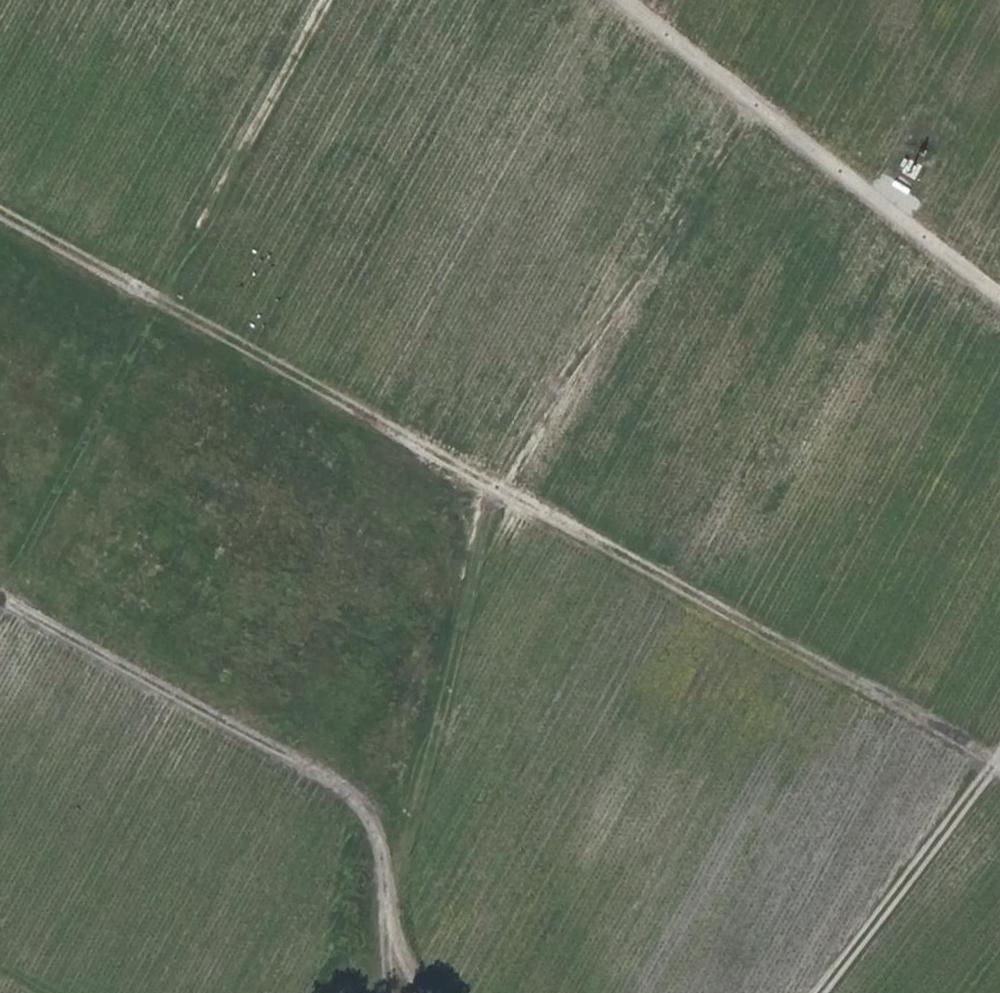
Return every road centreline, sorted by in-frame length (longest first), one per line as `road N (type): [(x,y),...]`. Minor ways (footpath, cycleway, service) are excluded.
road 1 (track): [(0,216),(999,757)]
road 2 (track): [(421,992),(392,939),(376,831),(350,792),(0,596)]
road 3 (track): [(621,0),(999,296)]
road 4 (track): [(999,761),(819,992)]

